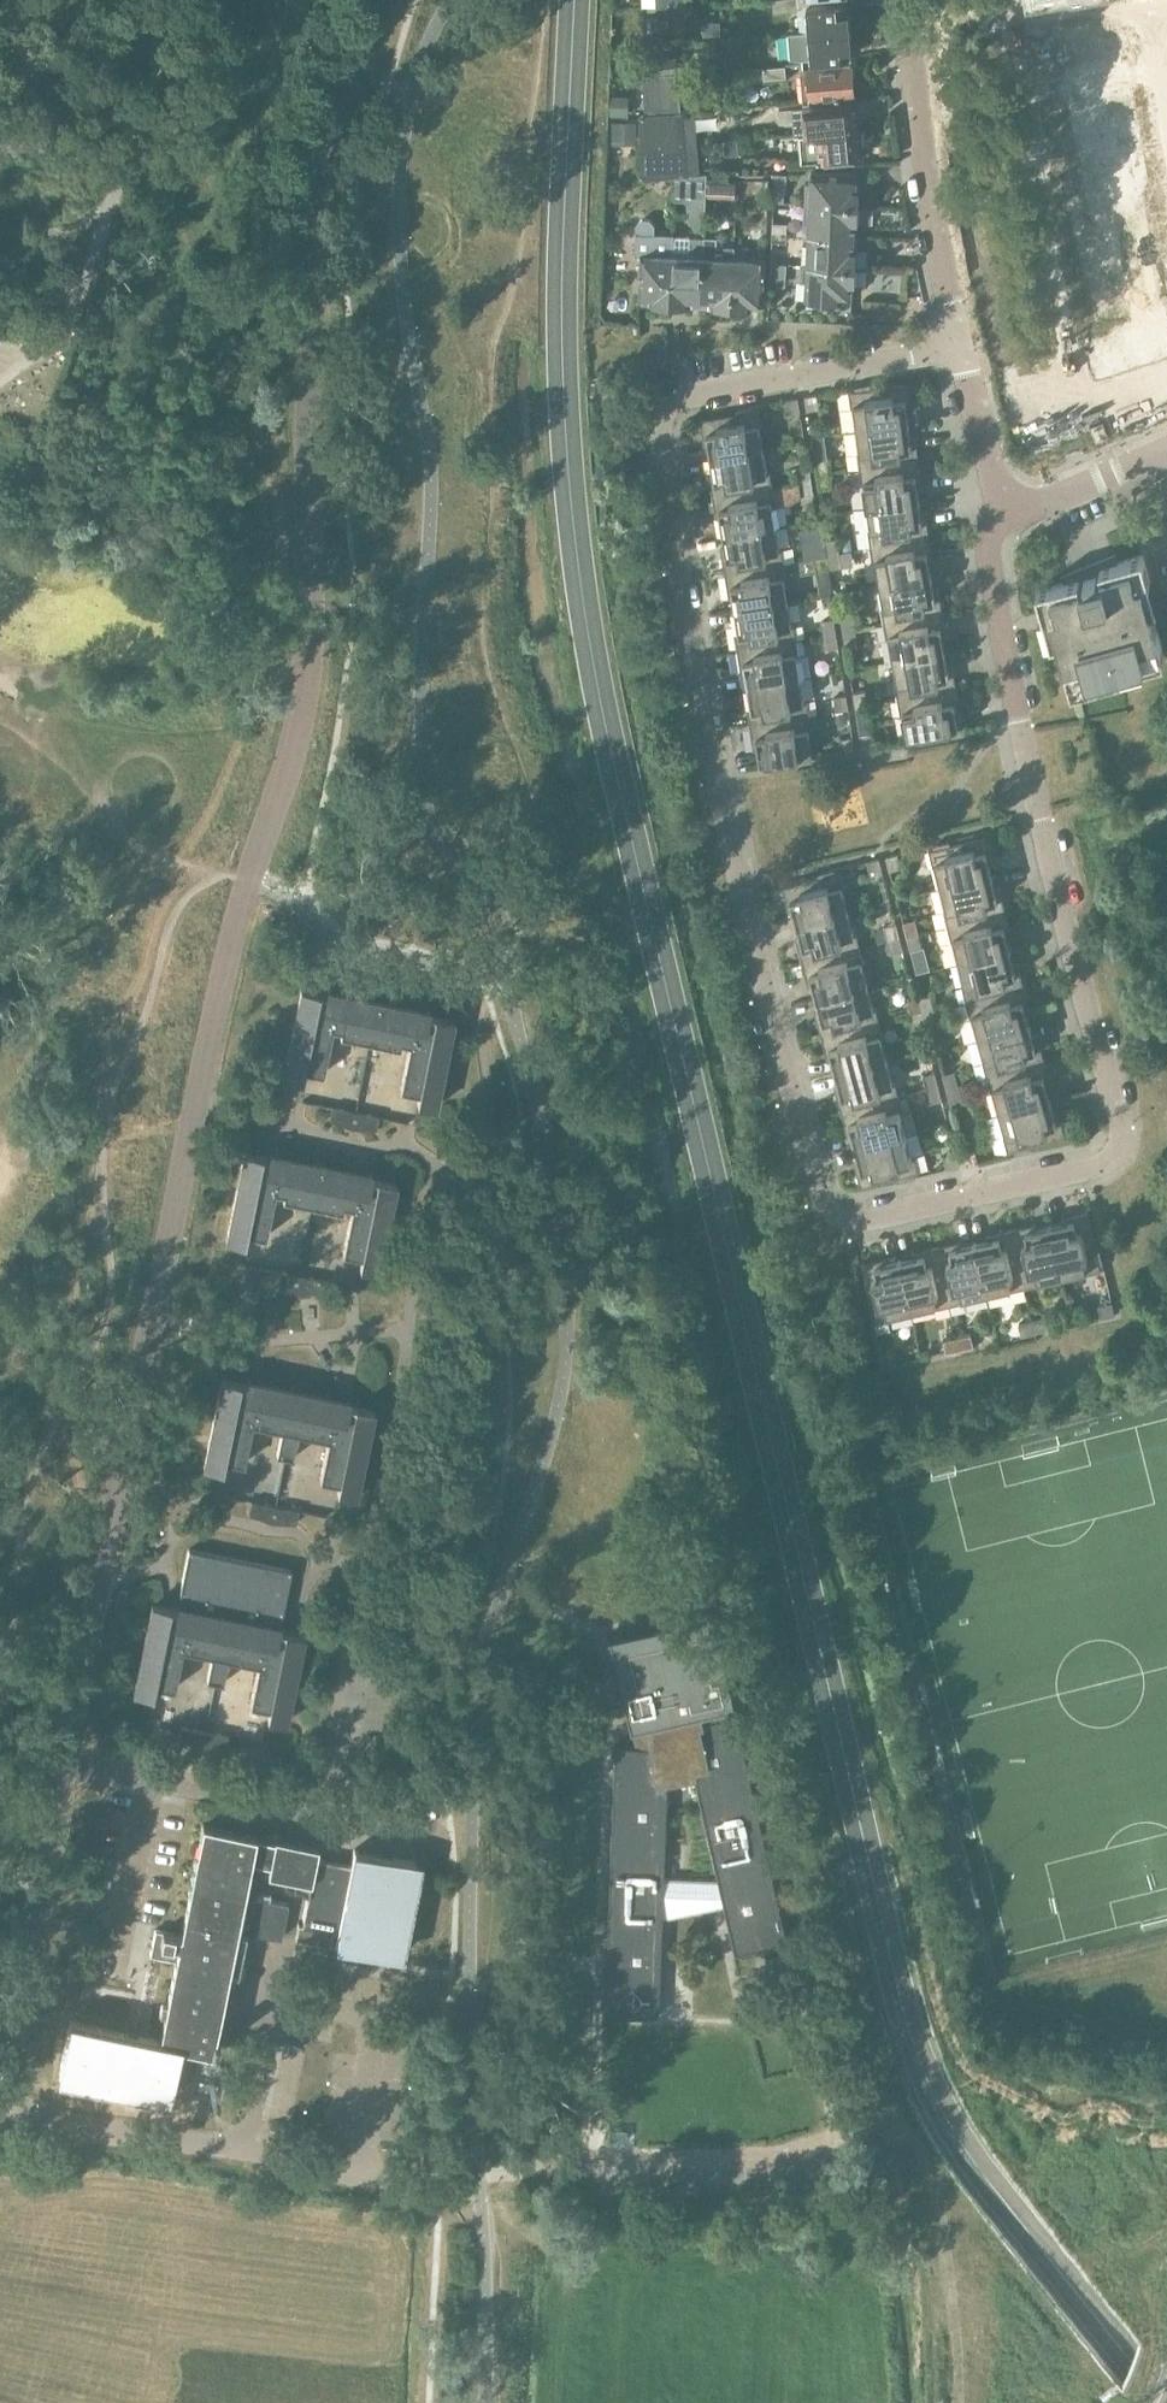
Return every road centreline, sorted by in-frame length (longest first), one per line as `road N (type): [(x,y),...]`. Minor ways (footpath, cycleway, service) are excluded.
road 1 (residential): [(956,345),(693,399),(665,421),(731,854),(824,1219),(860,1227),(1112,1161),(1121,1132),(1014,705),(996,520)]
road 2 (unclassified): [(61,1769),(220,989),(296,740),(308,659),(309,235),(314,194),(387,0)]
road 3 (unclassified): [(305,1826),(392,1436),(426,1222),(468,1149),(484,1081),(471,999),(338,966),(344,943)]
road 4 (unclassified): [(251,2155),(479,2176),(585,2159),(787,2153),(843,2131)]
road 5 (residential): [(956,345),(903,0)]
road 6 (unclassified): [(0,2036),(61,1769)]
road 7 (unclassified): [(0,2106),(46,2123),(251,2155)]
road 8 (unclassified): [(305,1826),(61,1769)]
road 9 (residential): [(996,520),(1166,449)]
road 10 (residential): [(996,520),(956,345)]
road 11 (unclassified): [(469,1846),(305,1826)]
road 12 (unclassified): [(251,2155),(275,2005)]

